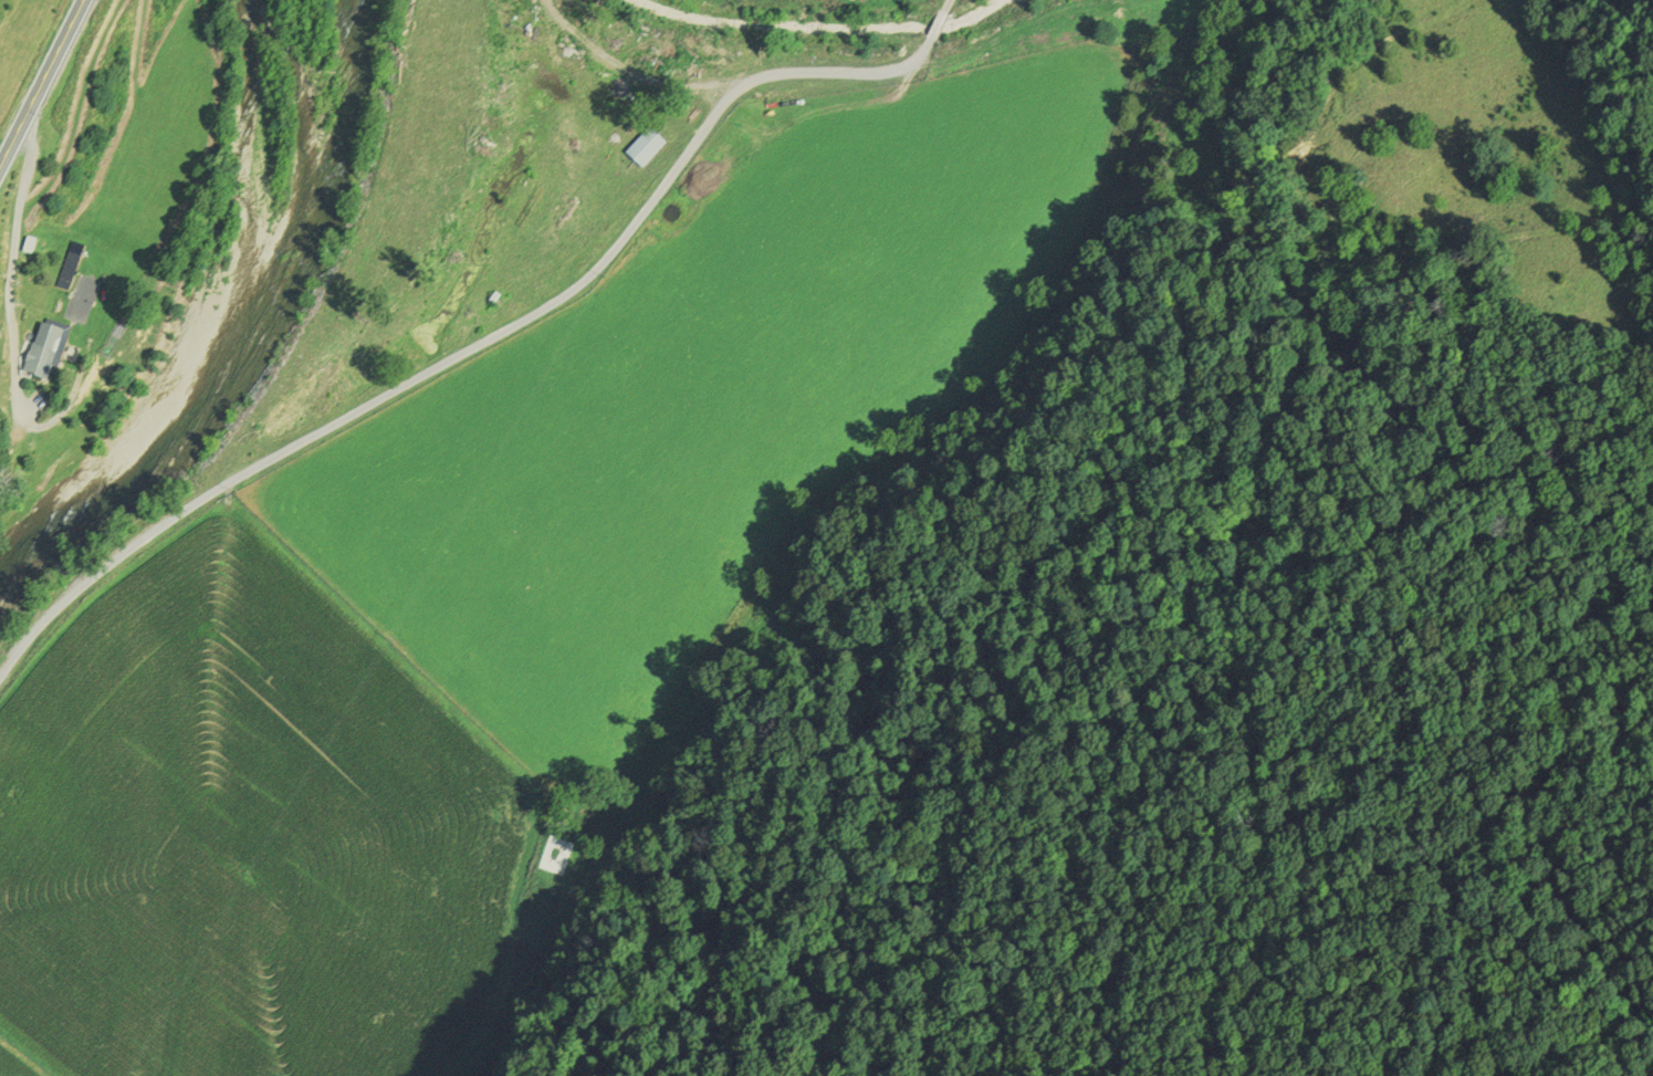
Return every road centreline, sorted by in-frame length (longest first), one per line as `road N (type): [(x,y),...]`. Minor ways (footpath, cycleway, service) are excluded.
road 1 (residential): [(0,677),(31,633),(94,573),(193,502),(557,301),(603,268),(737,87),(773,76),(920,63),(933,40)]
road 2 (primary): [(0,166),(79,0)]

